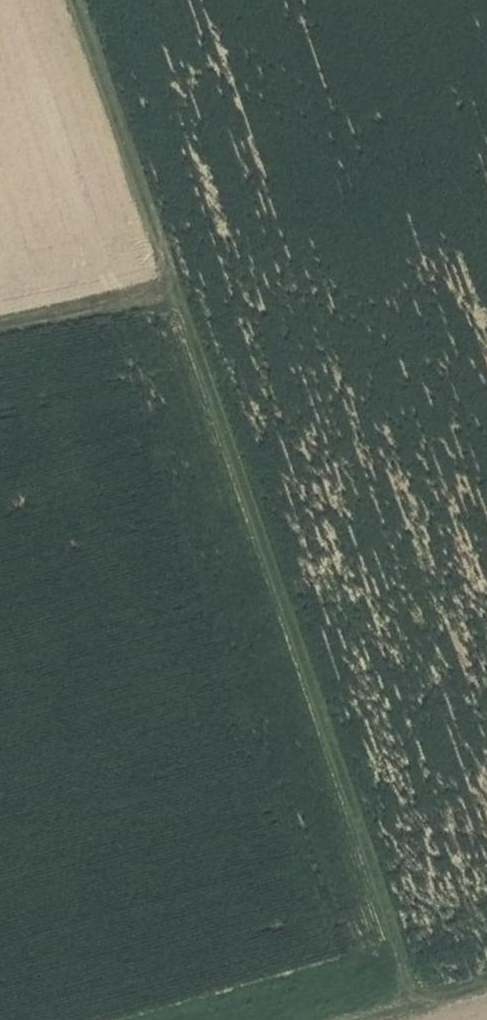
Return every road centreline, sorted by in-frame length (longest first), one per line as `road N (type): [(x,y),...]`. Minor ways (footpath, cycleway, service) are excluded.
road 1 (track): [(77,0),(419,998)]
road 2 (track): [(171,284),(0,321)]
road 3 (track): [(343,1019),(486,978)]

